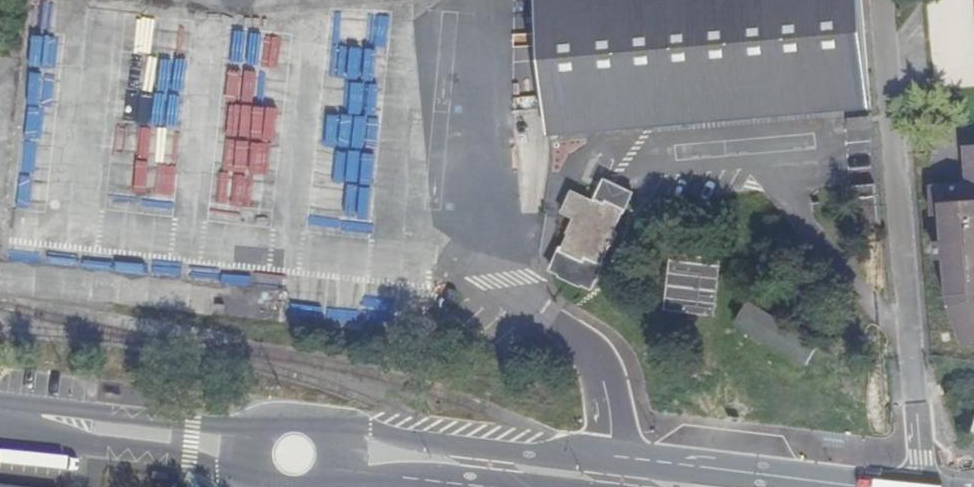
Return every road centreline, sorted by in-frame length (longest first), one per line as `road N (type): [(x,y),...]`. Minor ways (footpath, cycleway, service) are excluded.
road 1 (unclassified): [(876,486),(443,438),(292,448)]
road 2 (unclassified): [(0,415),(292,448)]
road 3 (unclassified): [(292,448),(487,486)]

